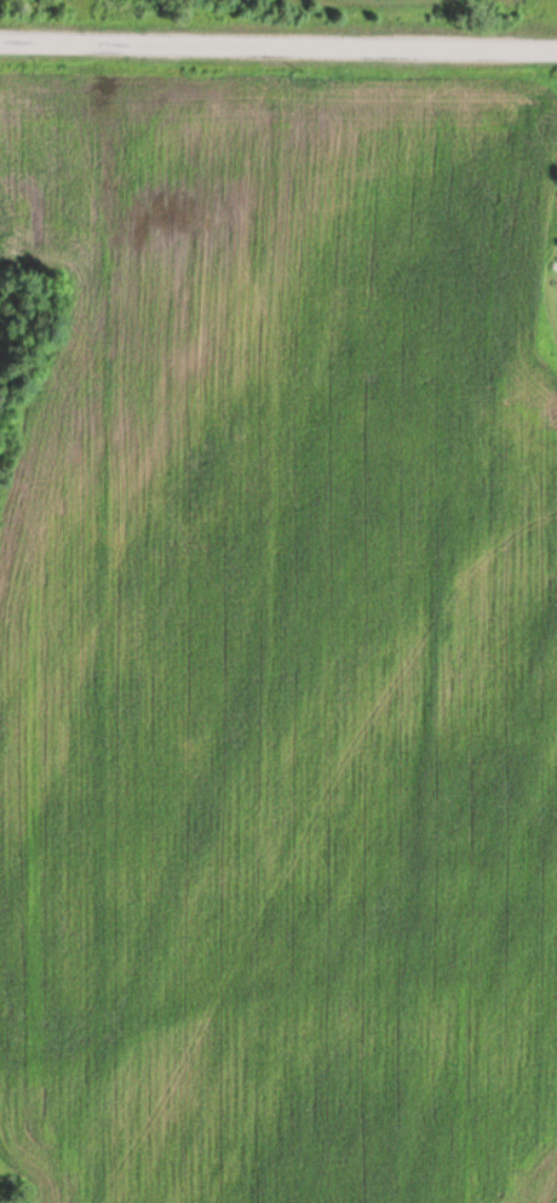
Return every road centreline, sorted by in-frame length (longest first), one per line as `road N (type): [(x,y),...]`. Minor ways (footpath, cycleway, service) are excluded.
road 1 (residential): [(556,52),(0,42)]

